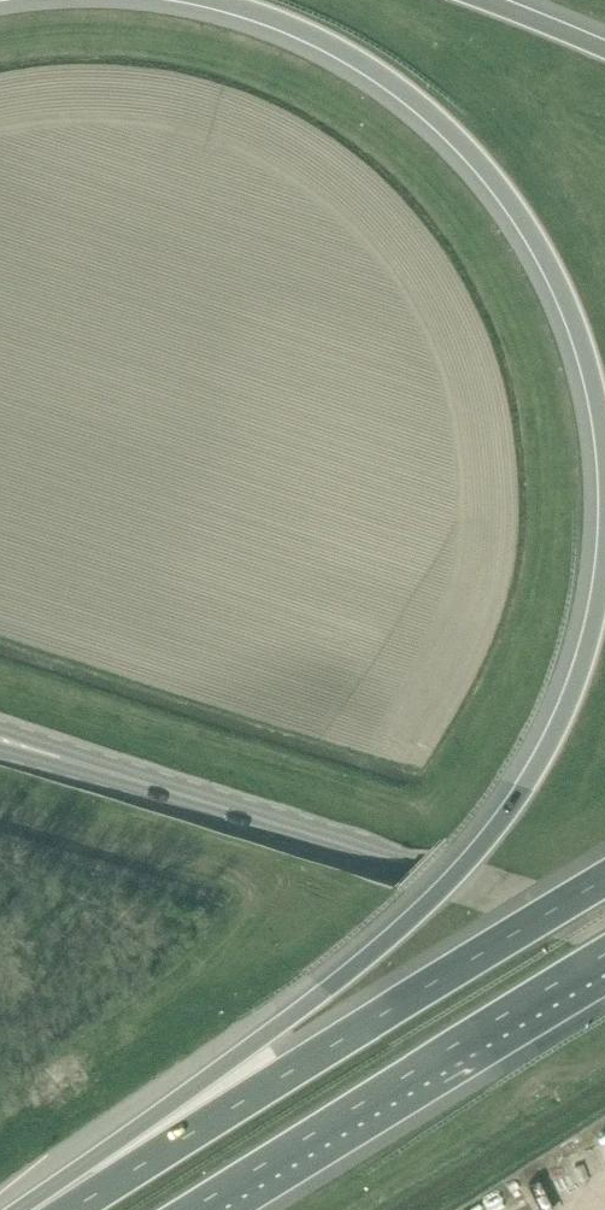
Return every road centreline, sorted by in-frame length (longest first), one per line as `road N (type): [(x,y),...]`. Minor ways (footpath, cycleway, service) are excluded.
road 1 (trunk): [(604,507),(585,652),(555,732),(474,853),(398,932),(29,1209)]
road 2 (trunk): [(213,0),(355,56),(418,100),(494,176),(547,257),(575,323),(596,395),(604,484)]
road 3 (motorway): [(604,879),(70,1209)]
road 4 (primary): [(604,923),(109,772)]
road 5 (trunk): [(186,1209),(563,980)]
road 6 (motorway): [(604,49),(489,0)]

